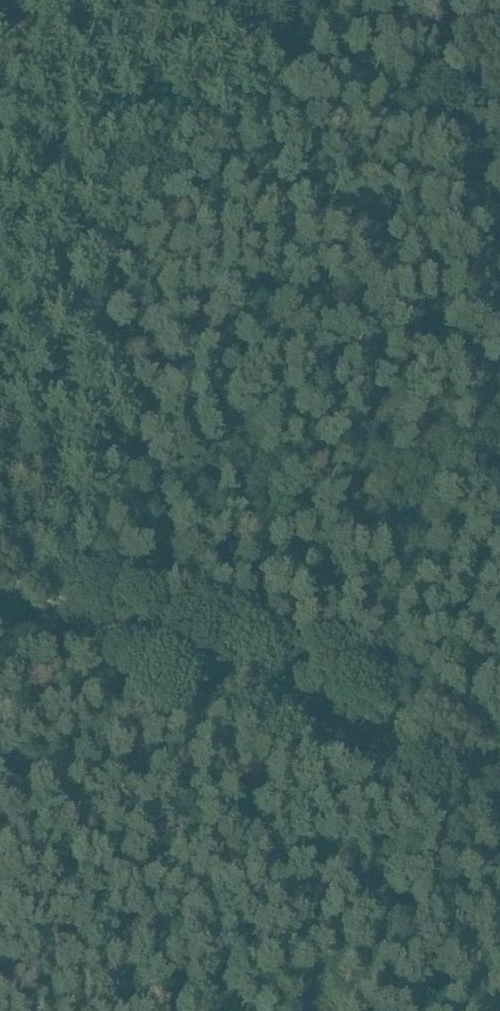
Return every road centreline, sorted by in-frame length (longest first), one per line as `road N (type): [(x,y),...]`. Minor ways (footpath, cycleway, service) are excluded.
road 1 (track): [(499,772),(0,581)]

